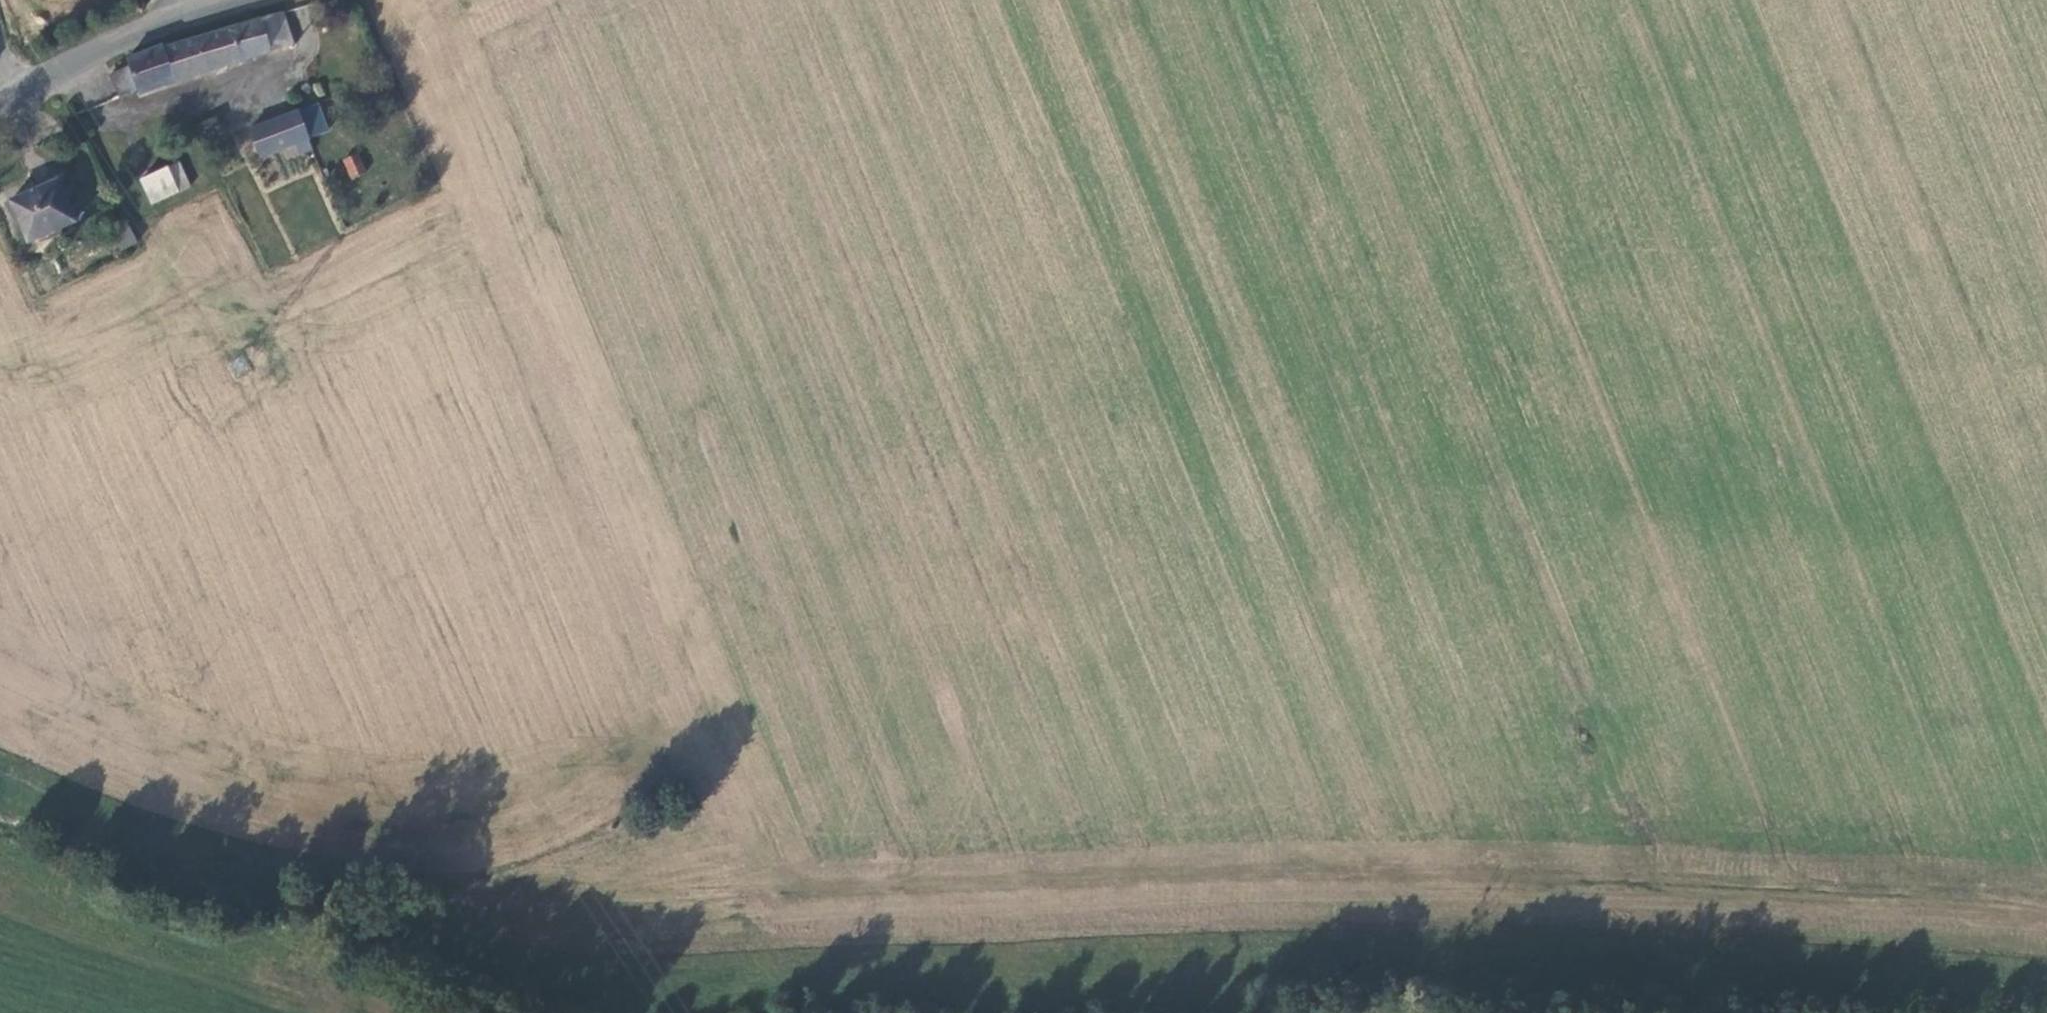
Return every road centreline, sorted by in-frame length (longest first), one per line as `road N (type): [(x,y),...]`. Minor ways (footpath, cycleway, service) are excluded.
road 1 (tertiary): [(247,0),(141,33),(0,106)]

